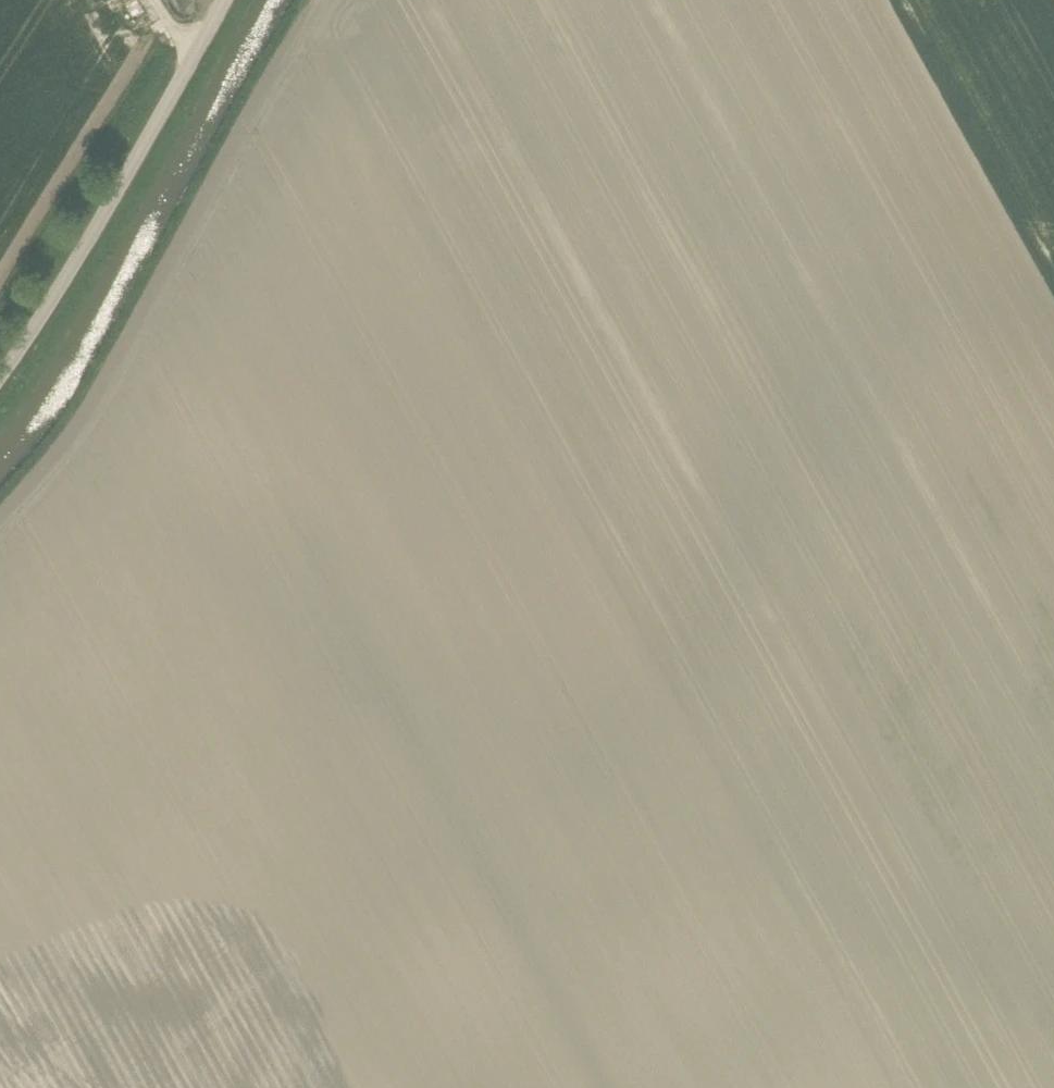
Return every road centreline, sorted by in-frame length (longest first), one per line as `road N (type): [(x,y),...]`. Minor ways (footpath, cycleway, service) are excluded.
road 1 (unclassified): [(0,382),(229,0)]

